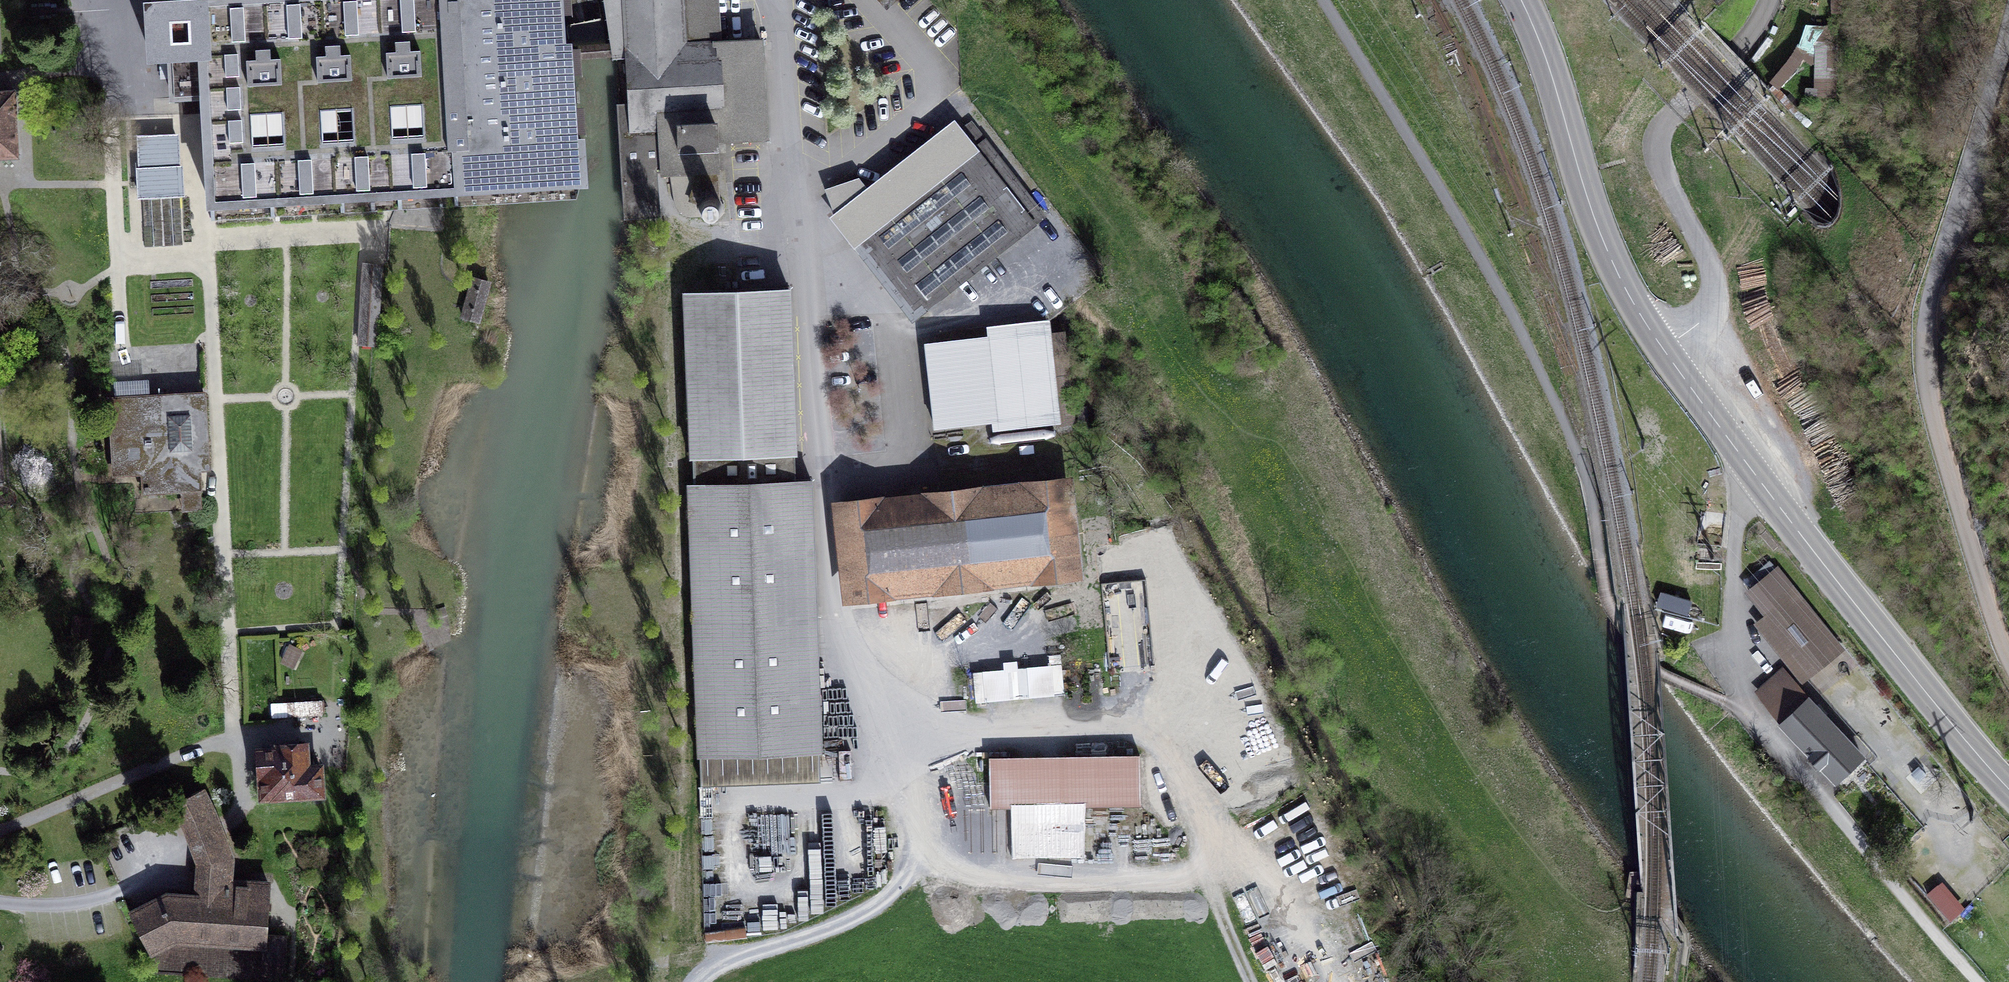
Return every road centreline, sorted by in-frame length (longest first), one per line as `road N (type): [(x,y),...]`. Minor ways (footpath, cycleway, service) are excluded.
road 1 (residential): [(774,0),(786,192),(811,288),(830,652),(917,731),(1098,720),(1119,722),(1152,744)]
road 2 (unclassified): [(2008,22),(1936,276),(1925,356),(1970,555),(2008,664)]
road 3 (secondary): [(2008,787),(1941,713),(1672,361)]
road 4 (residential): [(1772,0),(1748,41),(1659,138),(1662,172),(1711,282),(1707,310),(1672,361)]
road 5 (secondary): [(1672,361),(1604,245),(1520,0)]
road 6 (track): [(697,981),(729,962),(835,930),(876,906),(899,887),(923,840)]
road 7 (track): [(1200,595),(1131,465),(1115,455),(1067,455)]

